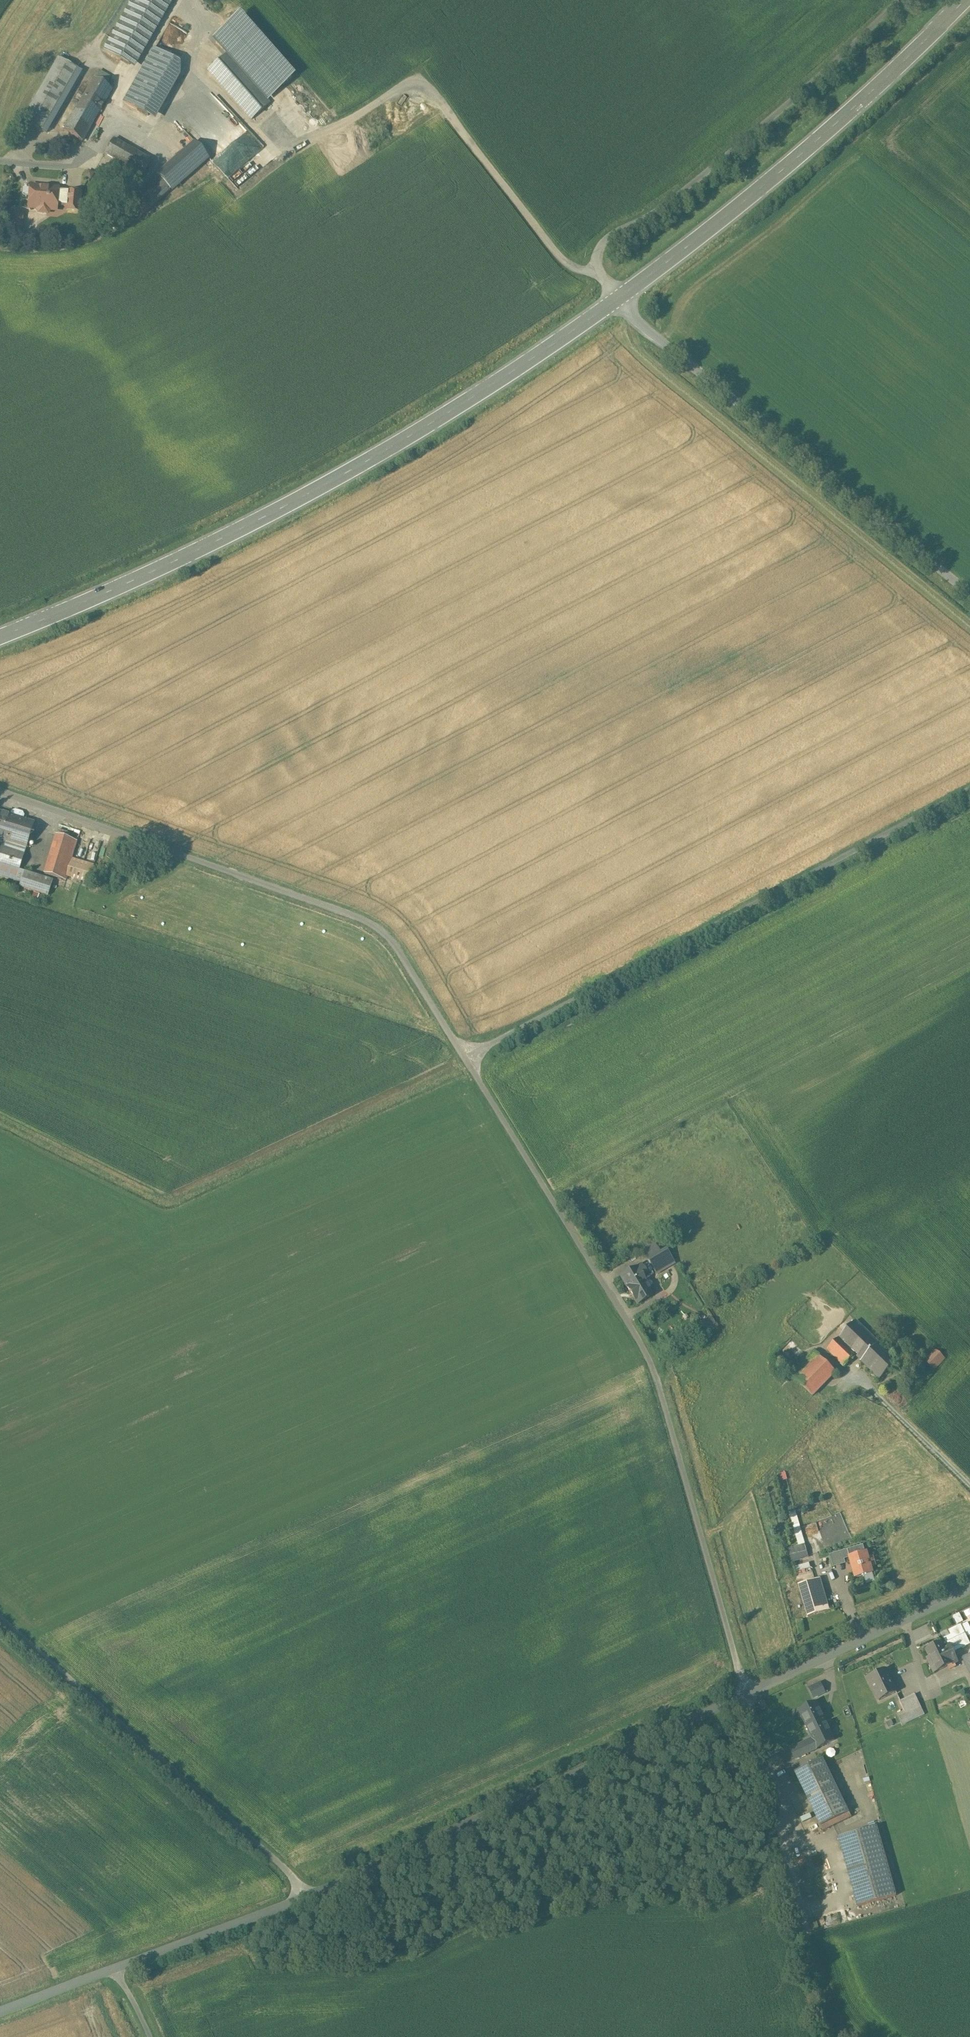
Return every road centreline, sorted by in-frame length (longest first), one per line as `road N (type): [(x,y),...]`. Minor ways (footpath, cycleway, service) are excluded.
road 1 (secondary): [(0,636),(299,498),(464,402),(617,299)]
road 2 (unclassified): [(746,1694),(647,1356),(465,1058)]
road 3 (unclassified): [(465,1058),(969,787)]
road 4 (unclassified): [(465,1058),(396,947),(368,923),(0,790)]
road 5 (unclassified): [(746,1694),(314,1895)]
road 6 (secondary): [(617,299),(802,153),(965,0)]
road 7 (unclassified): [(617,299),(969,590)]
road 8 (unclassified): [(897,0),(708,170),(603,242),(595,261),(617,299)]
road 9 (unclassified): [(314,1895),(0,1618)]
road 10 (unclassified): [(314,1895),(0,2013)]
road 11 (unclassified): [(969,1589),(746,1694)]

